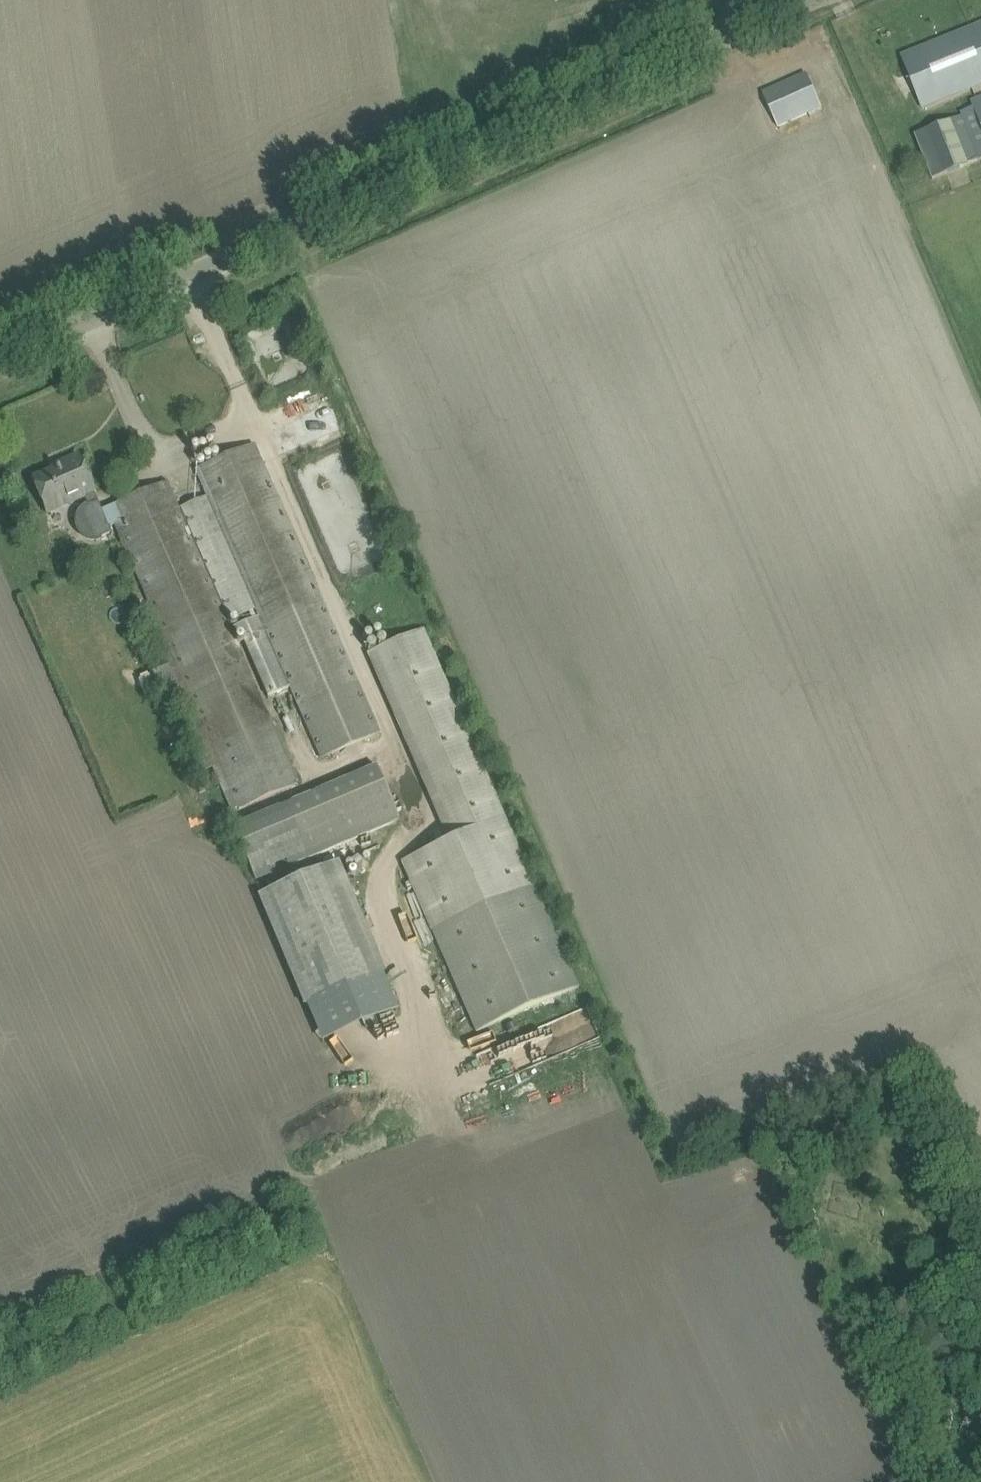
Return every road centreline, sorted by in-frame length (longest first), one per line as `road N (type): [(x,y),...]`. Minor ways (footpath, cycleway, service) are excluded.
road 1 (unclassified): [(716,26),(0,344)]
road 2 (track): [(454,611),(288,212)]

